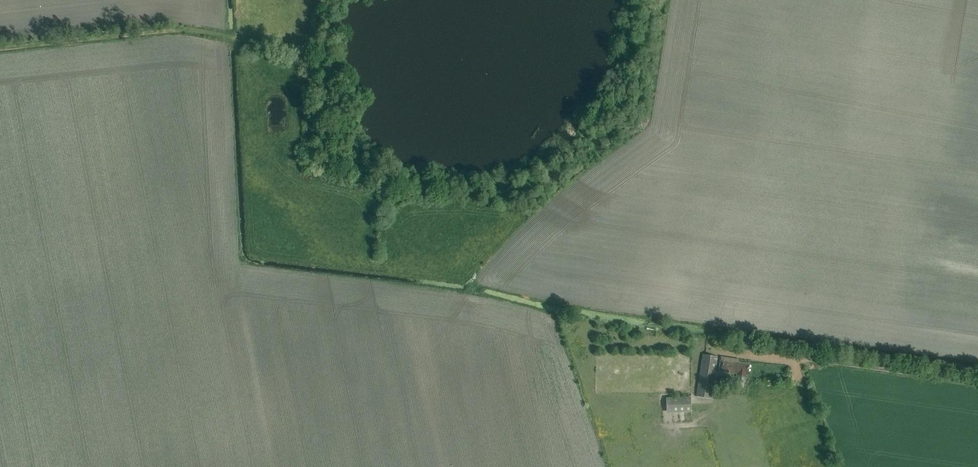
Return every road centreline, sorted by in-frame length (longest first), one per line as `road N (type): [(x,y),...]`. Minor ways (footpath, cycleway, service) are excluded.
road 1 (track): [(0,48),(184,27),(305,60)]
road 2 (track): [(977,381),(755,350)]

